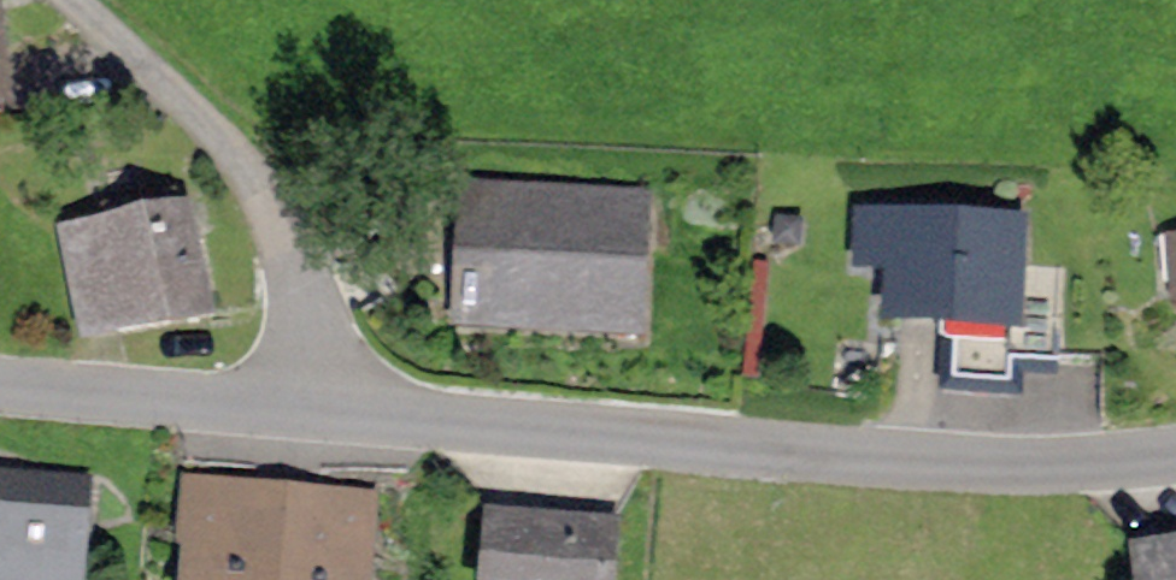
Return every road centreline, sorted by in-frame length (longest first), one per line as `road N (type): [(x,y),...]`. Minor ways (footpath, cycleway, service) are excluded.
road 1 (tertiary): [(300,416),(623,451),(1103,468),(1175,454)]
road 2 (unclassified): [(300,416),(285,224),(193,111),(71,0)]
road 3 (tertiary): [(0,385),(300,416)]

